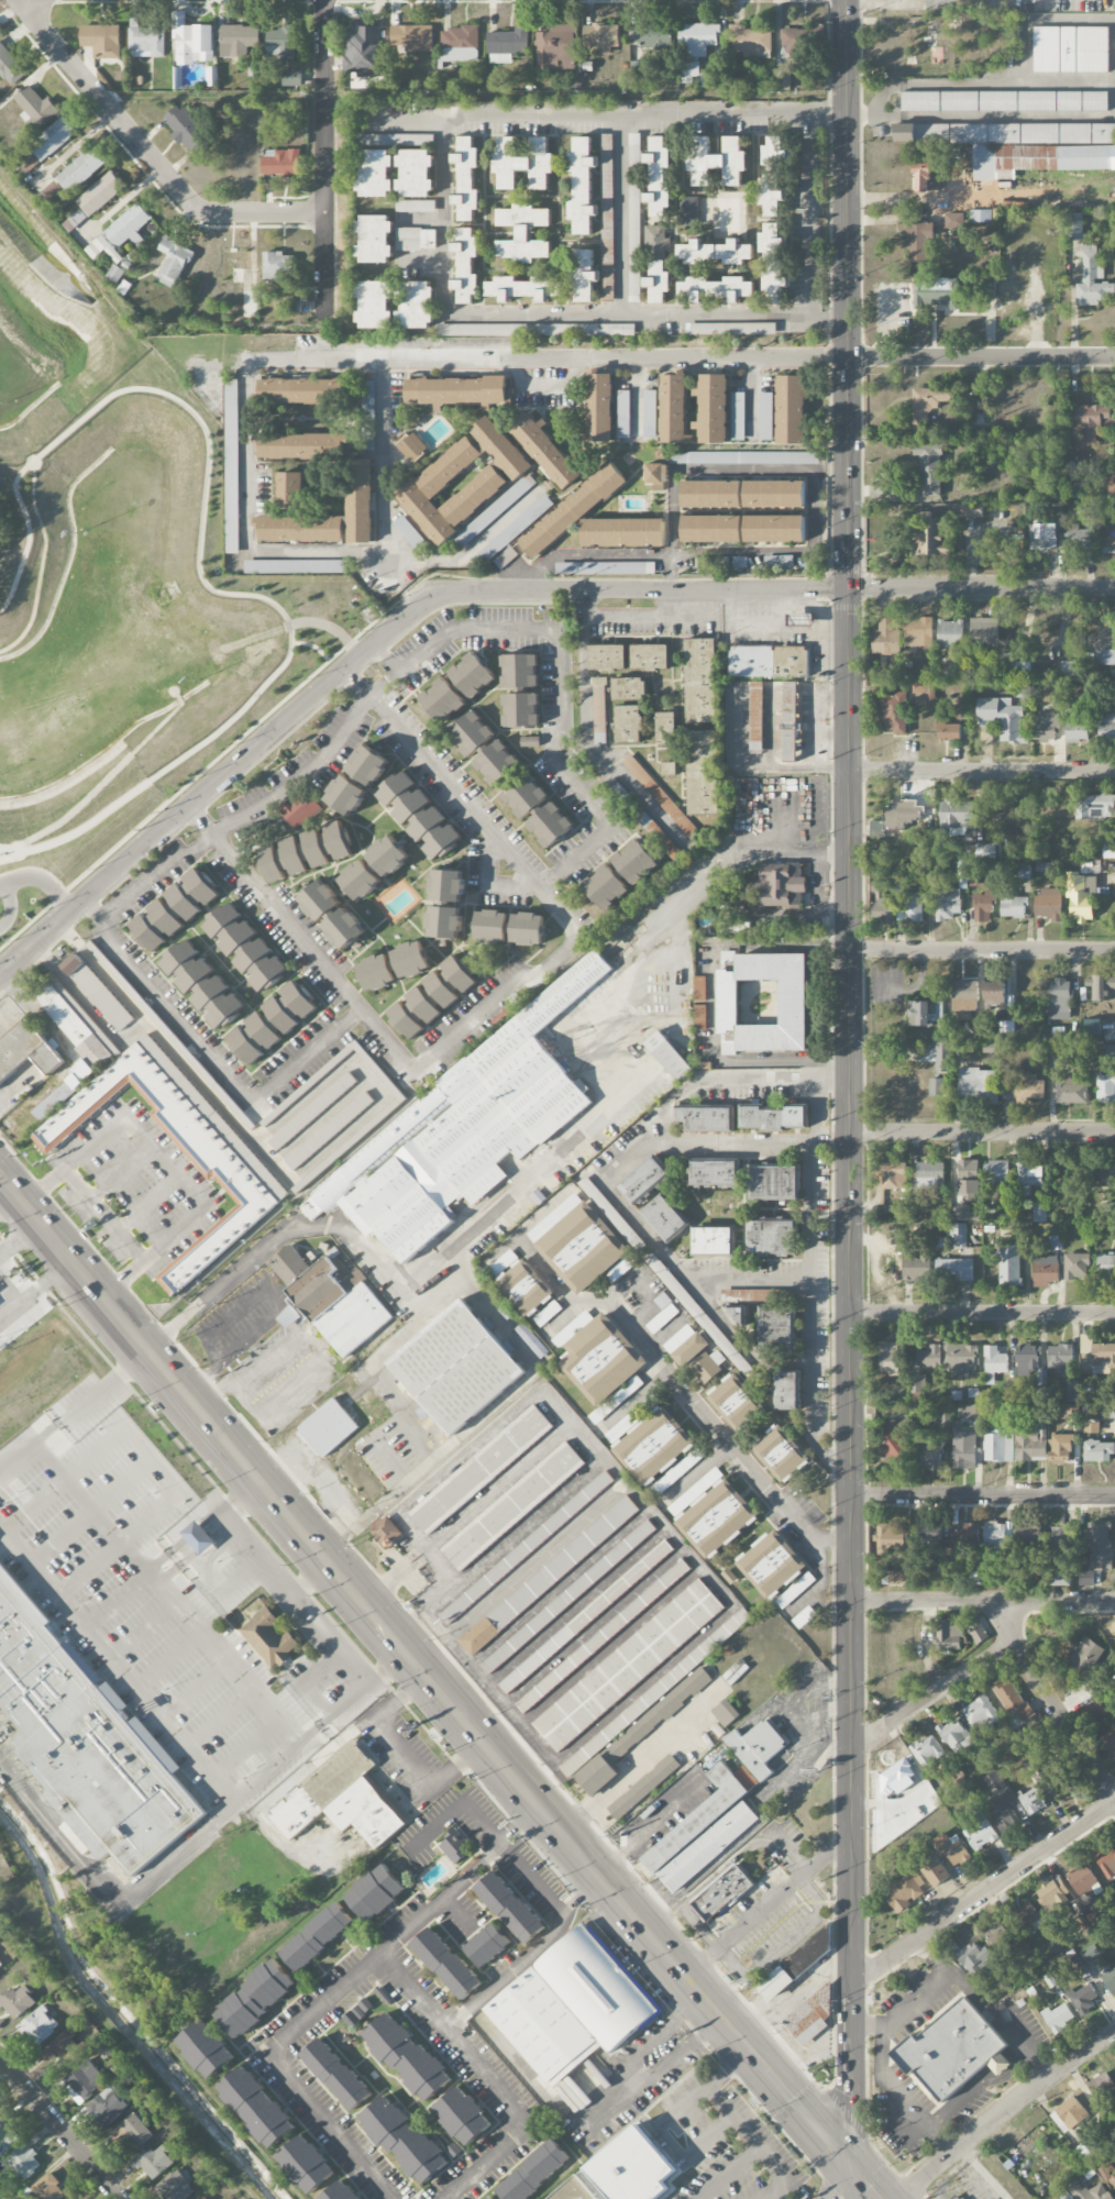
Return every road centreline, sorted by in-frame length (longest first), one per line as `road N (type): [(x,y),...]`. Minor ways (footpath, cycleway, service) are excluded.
road 1 (secondary): [(854,2170),(848,0)]
road 2 (residential): [(1114,588),(433,598),(398,619),(0,972)]
road 3 (primary): [(683,1973),(0,1180)]
road 4 (residential): [(325,214),(200,214),(23,0)]
road 5 (residential): [(325,327),(324,0)]
road 6 (residential): [(1114,1802),(851,1988)]
road 7 (residential): [(1114,2031),(896,2198)]
road 8 (residential): [(1114,949),(848,950)]
road 9 (residential): [(1114,1131),(848,1132)]
road 10 (residential): [(1114,359),(849,360)]
road 11 (residential): [(1114,772),(849,771)]
road 12 (residential): [(1114,1601),(849,1601)]
road 13 (residential): [(1114,1498),(849,1498)]
road 14 (residential): [(1114,1313),(849,1313)]
road 15 (residential): [(1114,1802),(1013,1642),(1007,1600)]
road 16 (residential): [(850,1749),(1013,1642)]
road 17 (residential): [(0,2062),(120,2198)]
road 18 (primary): [(854,2170),(752,2053)]

